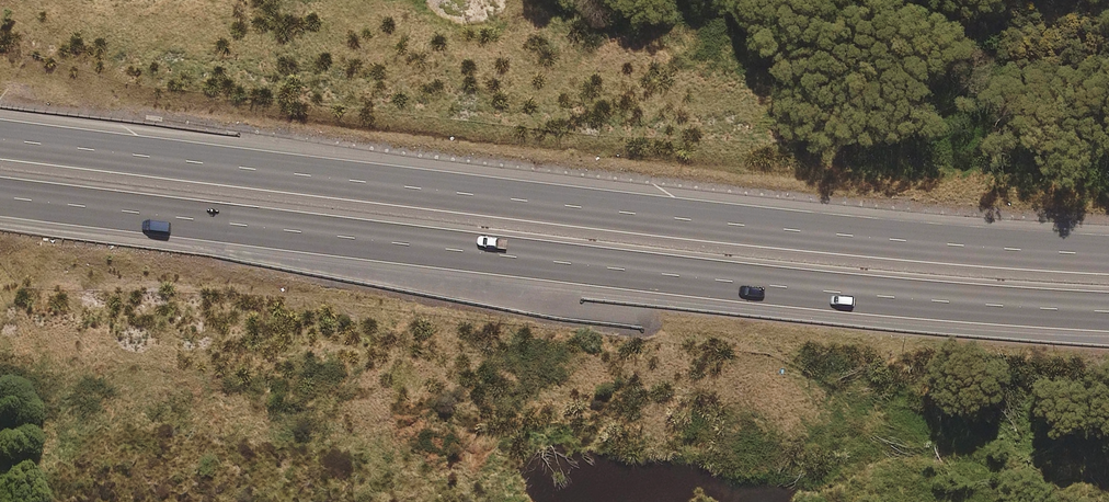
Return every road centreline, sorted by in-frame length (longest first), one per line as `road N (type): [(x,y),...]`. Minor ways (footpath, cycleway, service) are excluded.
road 1 (motorway): [(0,128),(954,243),(1108,253)]
road 2 (motorway): [(1108,305),(318,235),(0,192)]

